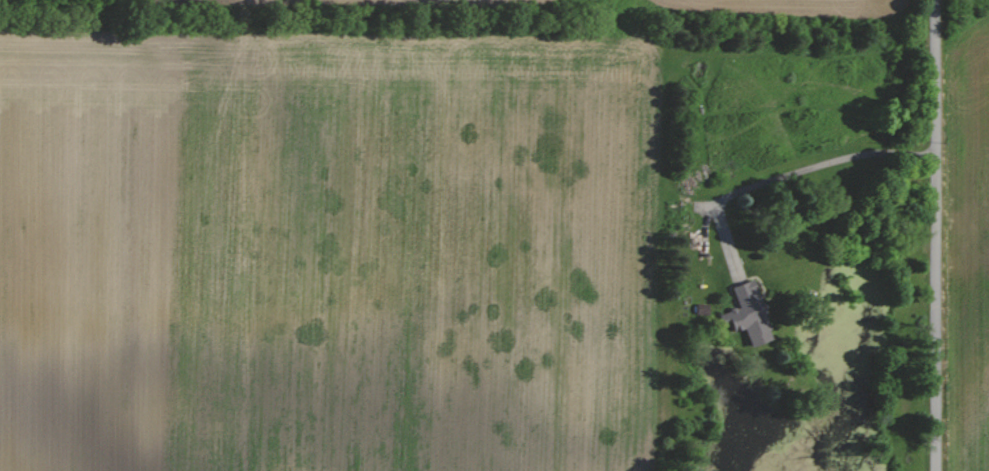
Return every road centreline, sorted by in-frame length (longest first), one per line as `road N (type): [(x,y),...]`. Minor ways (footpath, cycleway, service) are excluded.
road 1 (residential): [(936,470),(936,0)]

